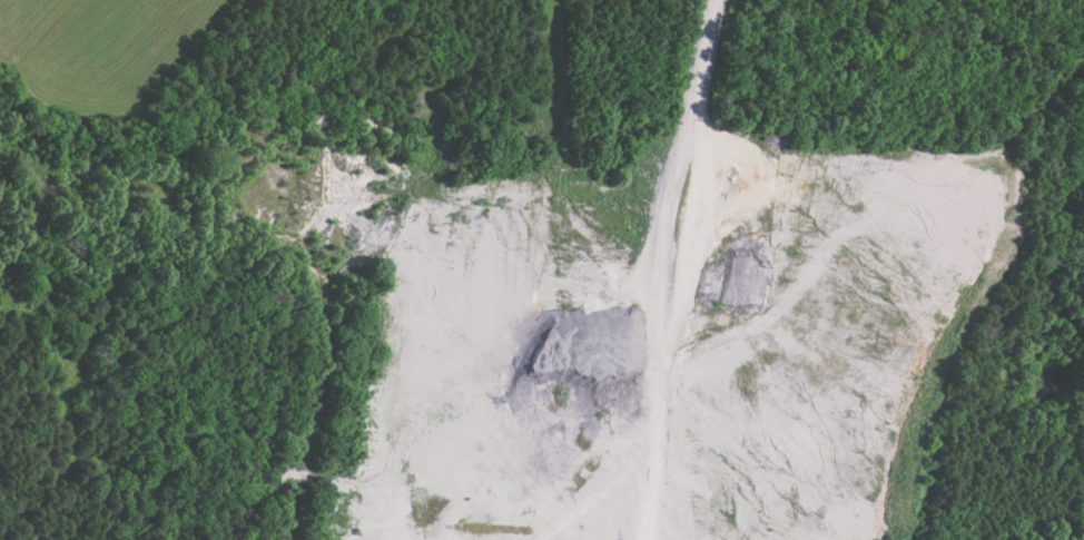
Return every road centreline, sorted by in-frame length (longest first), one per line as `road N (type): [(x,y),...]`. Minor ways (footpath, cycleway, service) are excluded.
road 1 (residential): [(652,539),(666,213),(711,0)]

